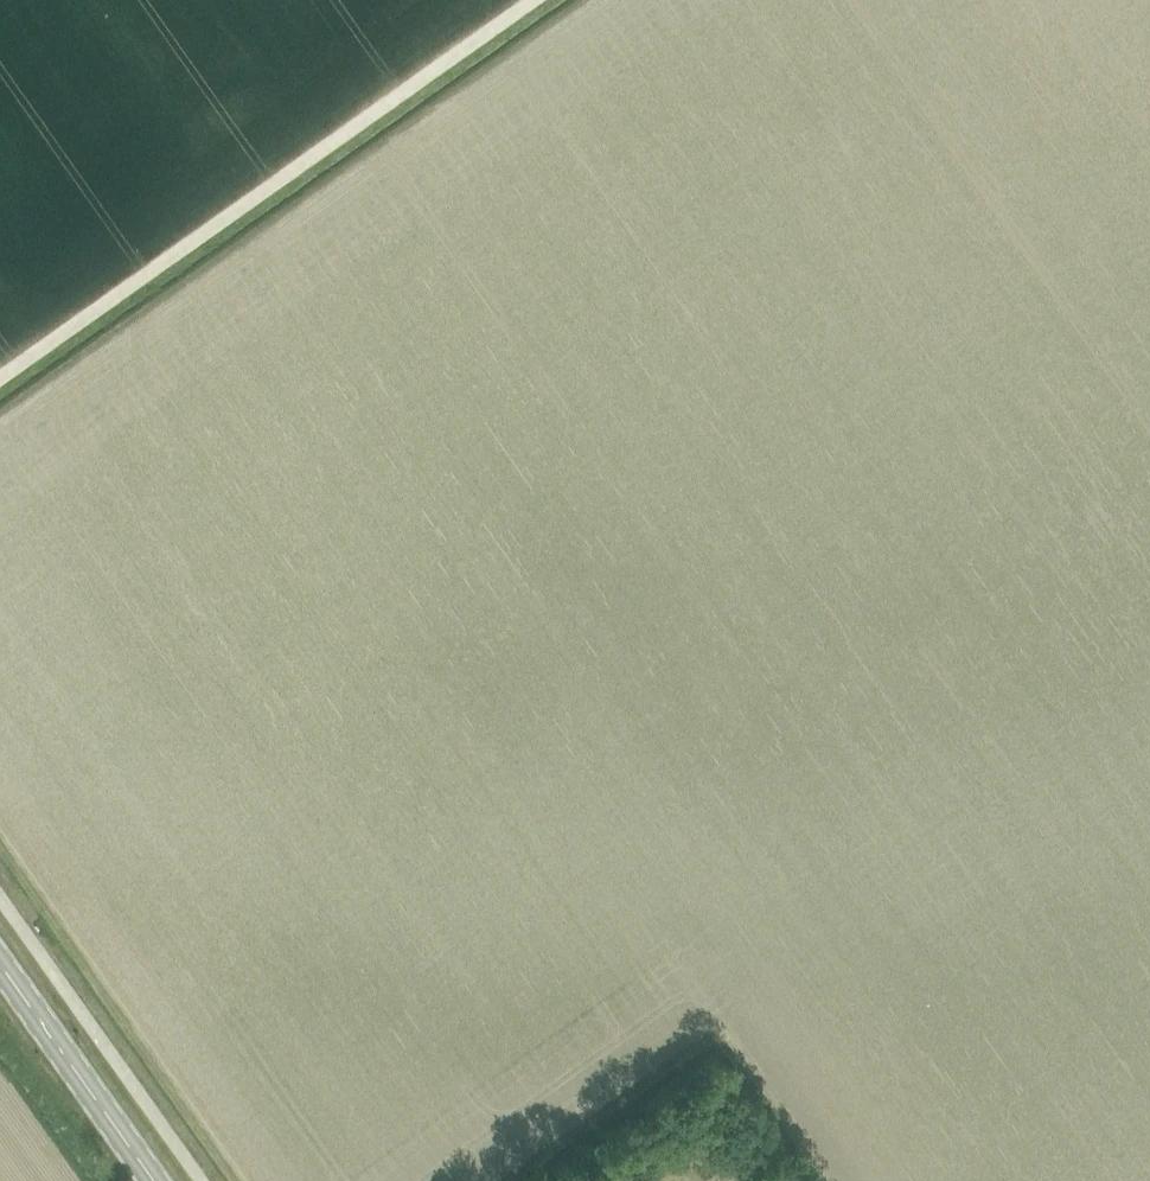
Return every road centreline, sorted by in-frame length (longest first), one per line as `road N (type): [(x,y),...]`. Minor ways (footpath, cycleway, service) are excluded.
road 1 (secondary): [(154,1180),(0,966)]

